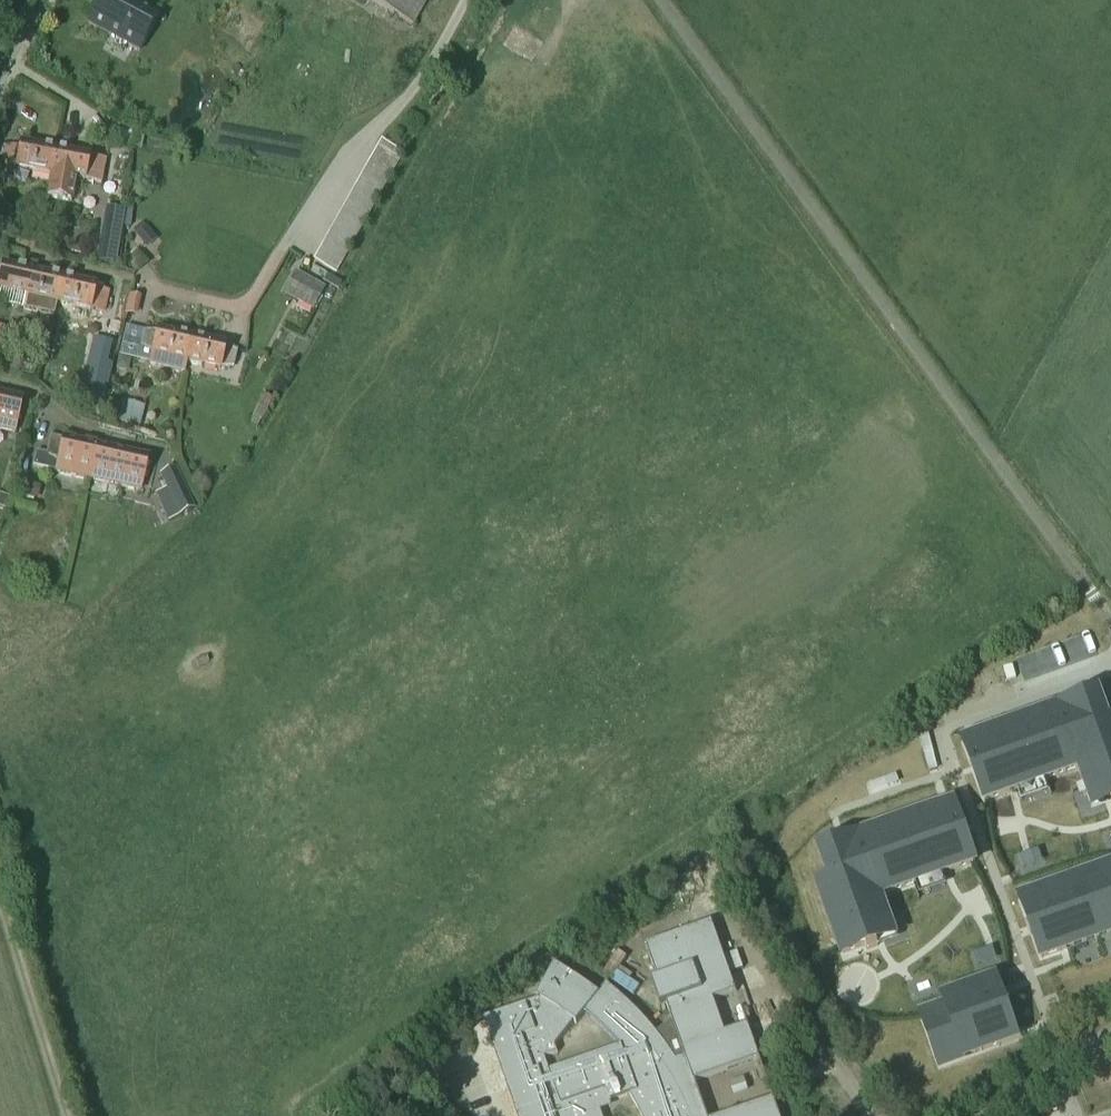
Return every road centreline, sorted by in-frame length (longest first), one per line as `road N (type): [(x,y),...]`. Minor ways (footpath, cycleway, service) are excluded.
road 1 (residential): [(1110,620),(856,295),(651,0)]
road 2 (residential): [(989,1115),(1110,1032)]

